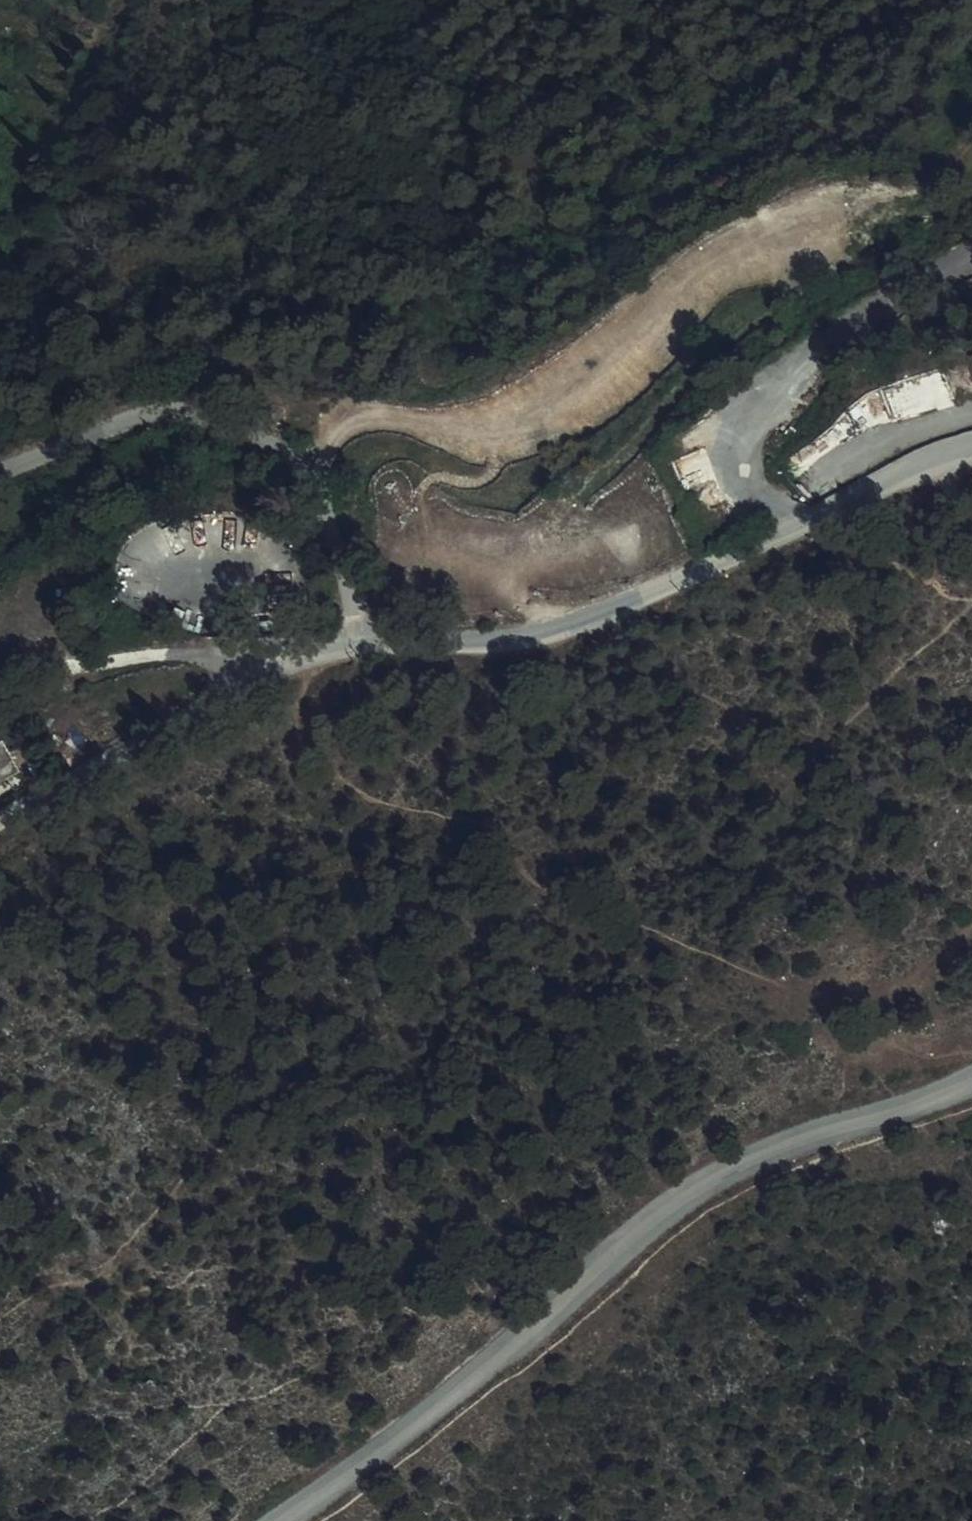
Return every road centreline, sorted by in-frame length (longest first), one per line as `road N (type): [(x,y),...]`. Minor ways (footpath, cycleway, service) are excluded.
road 1 (unclassified): [(281,1520),(502,1354),(669,1209),(775,1153),(971,1080)]
road 2 (unclassified): [(971,449),(549,631),(363,644)]
road 3 (unclassified): [(363,644),(327,507),(307,470),(251,432),(187,412),(151,413),(0,471)]
road 4 (unclassified): [(363,644),(225,687),(0,822)]

